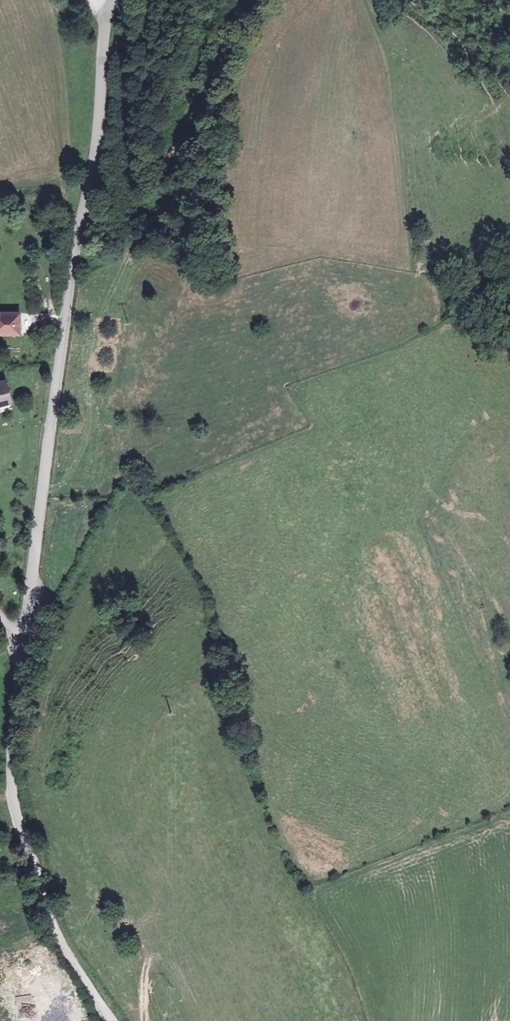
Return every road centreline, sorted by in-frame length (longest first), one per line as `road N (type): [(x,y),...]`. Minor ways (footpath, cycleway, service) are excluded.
road 1 (unclassified): [(21,648),(113,0)]
road 2 (unclassified): [(109,1020),(48,920),(10,804),(21,648)]

